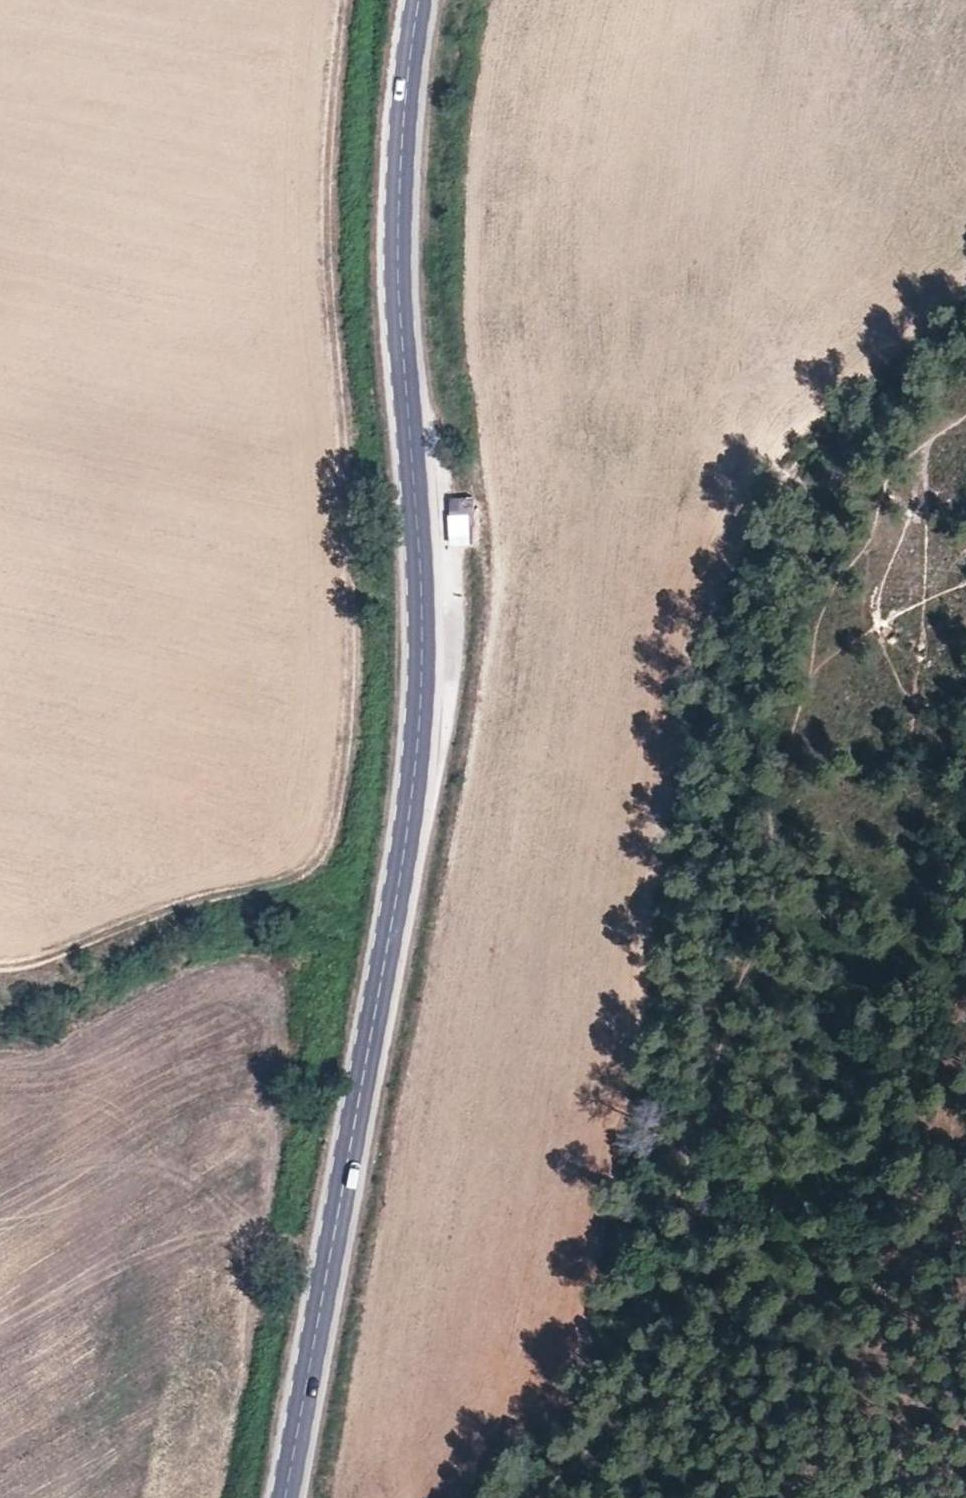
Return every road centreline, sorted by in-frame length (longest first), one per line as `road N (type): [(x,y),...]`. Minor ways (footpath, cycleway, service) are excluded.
road 1 (tertiary): [(420,0),(399,219),(421,571),(418,740),(401,868),(284,1497)]

